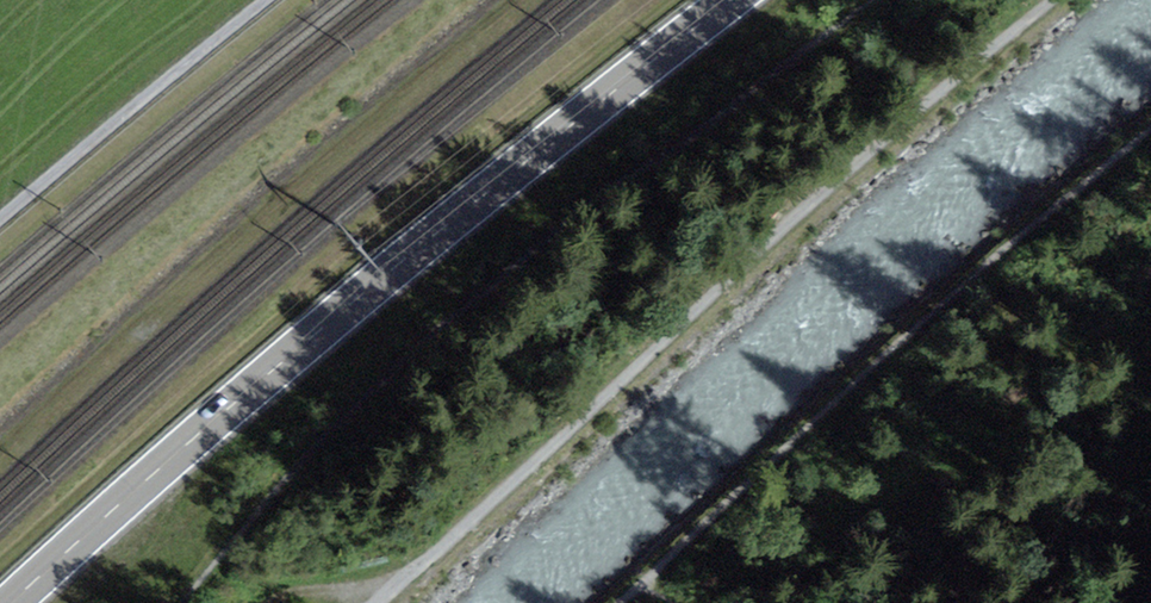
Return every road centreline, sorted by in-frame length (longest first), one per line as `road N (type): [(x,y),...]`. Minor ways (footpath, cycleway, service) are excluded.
road 1 (secondary): [(727,0),(399,264),(9,602)]

